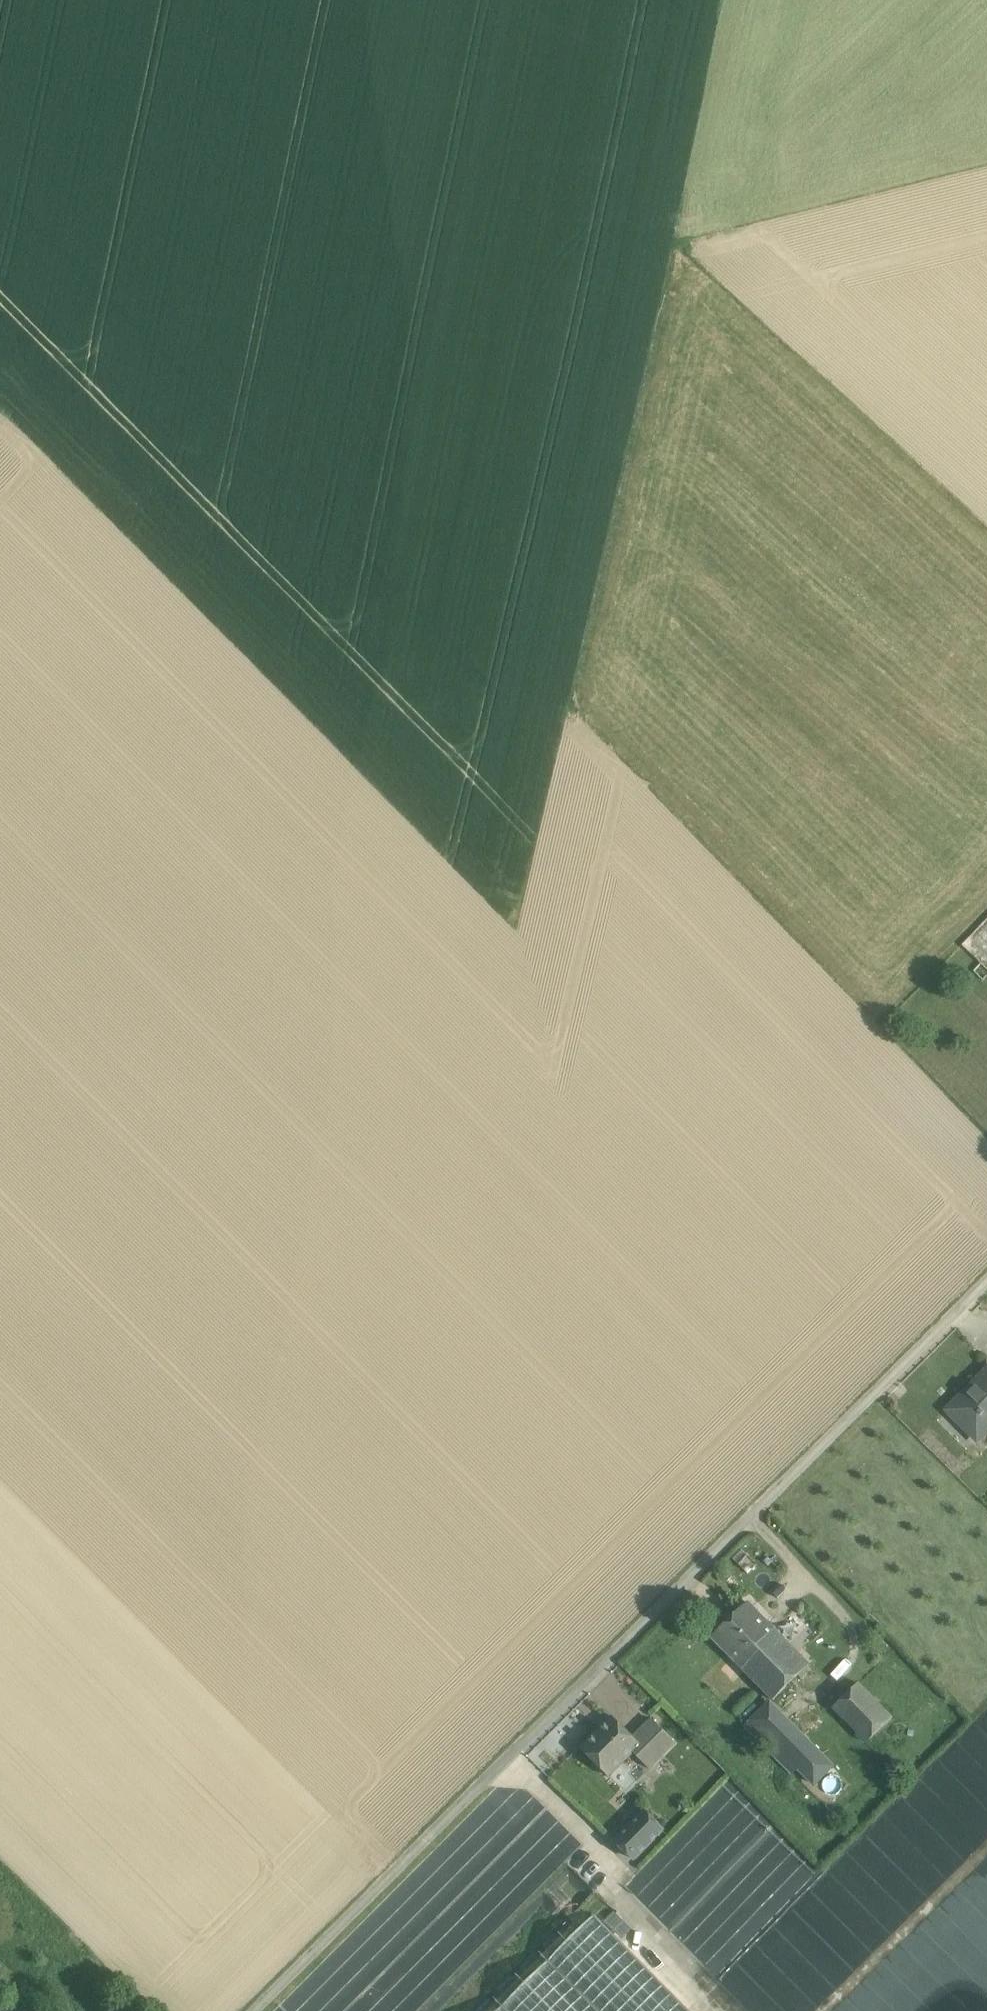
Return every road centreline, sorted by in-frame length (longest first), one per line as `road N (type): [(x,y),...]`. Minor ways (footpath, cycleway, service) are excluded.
road 1 (track): [(246,2010),(986,1275)]
road 2 (track): [(749,1512),(851,1621),(857,1649),(848,1673),(803,1707)]
road 3 (track): [(502,1756),(617,1868)]

